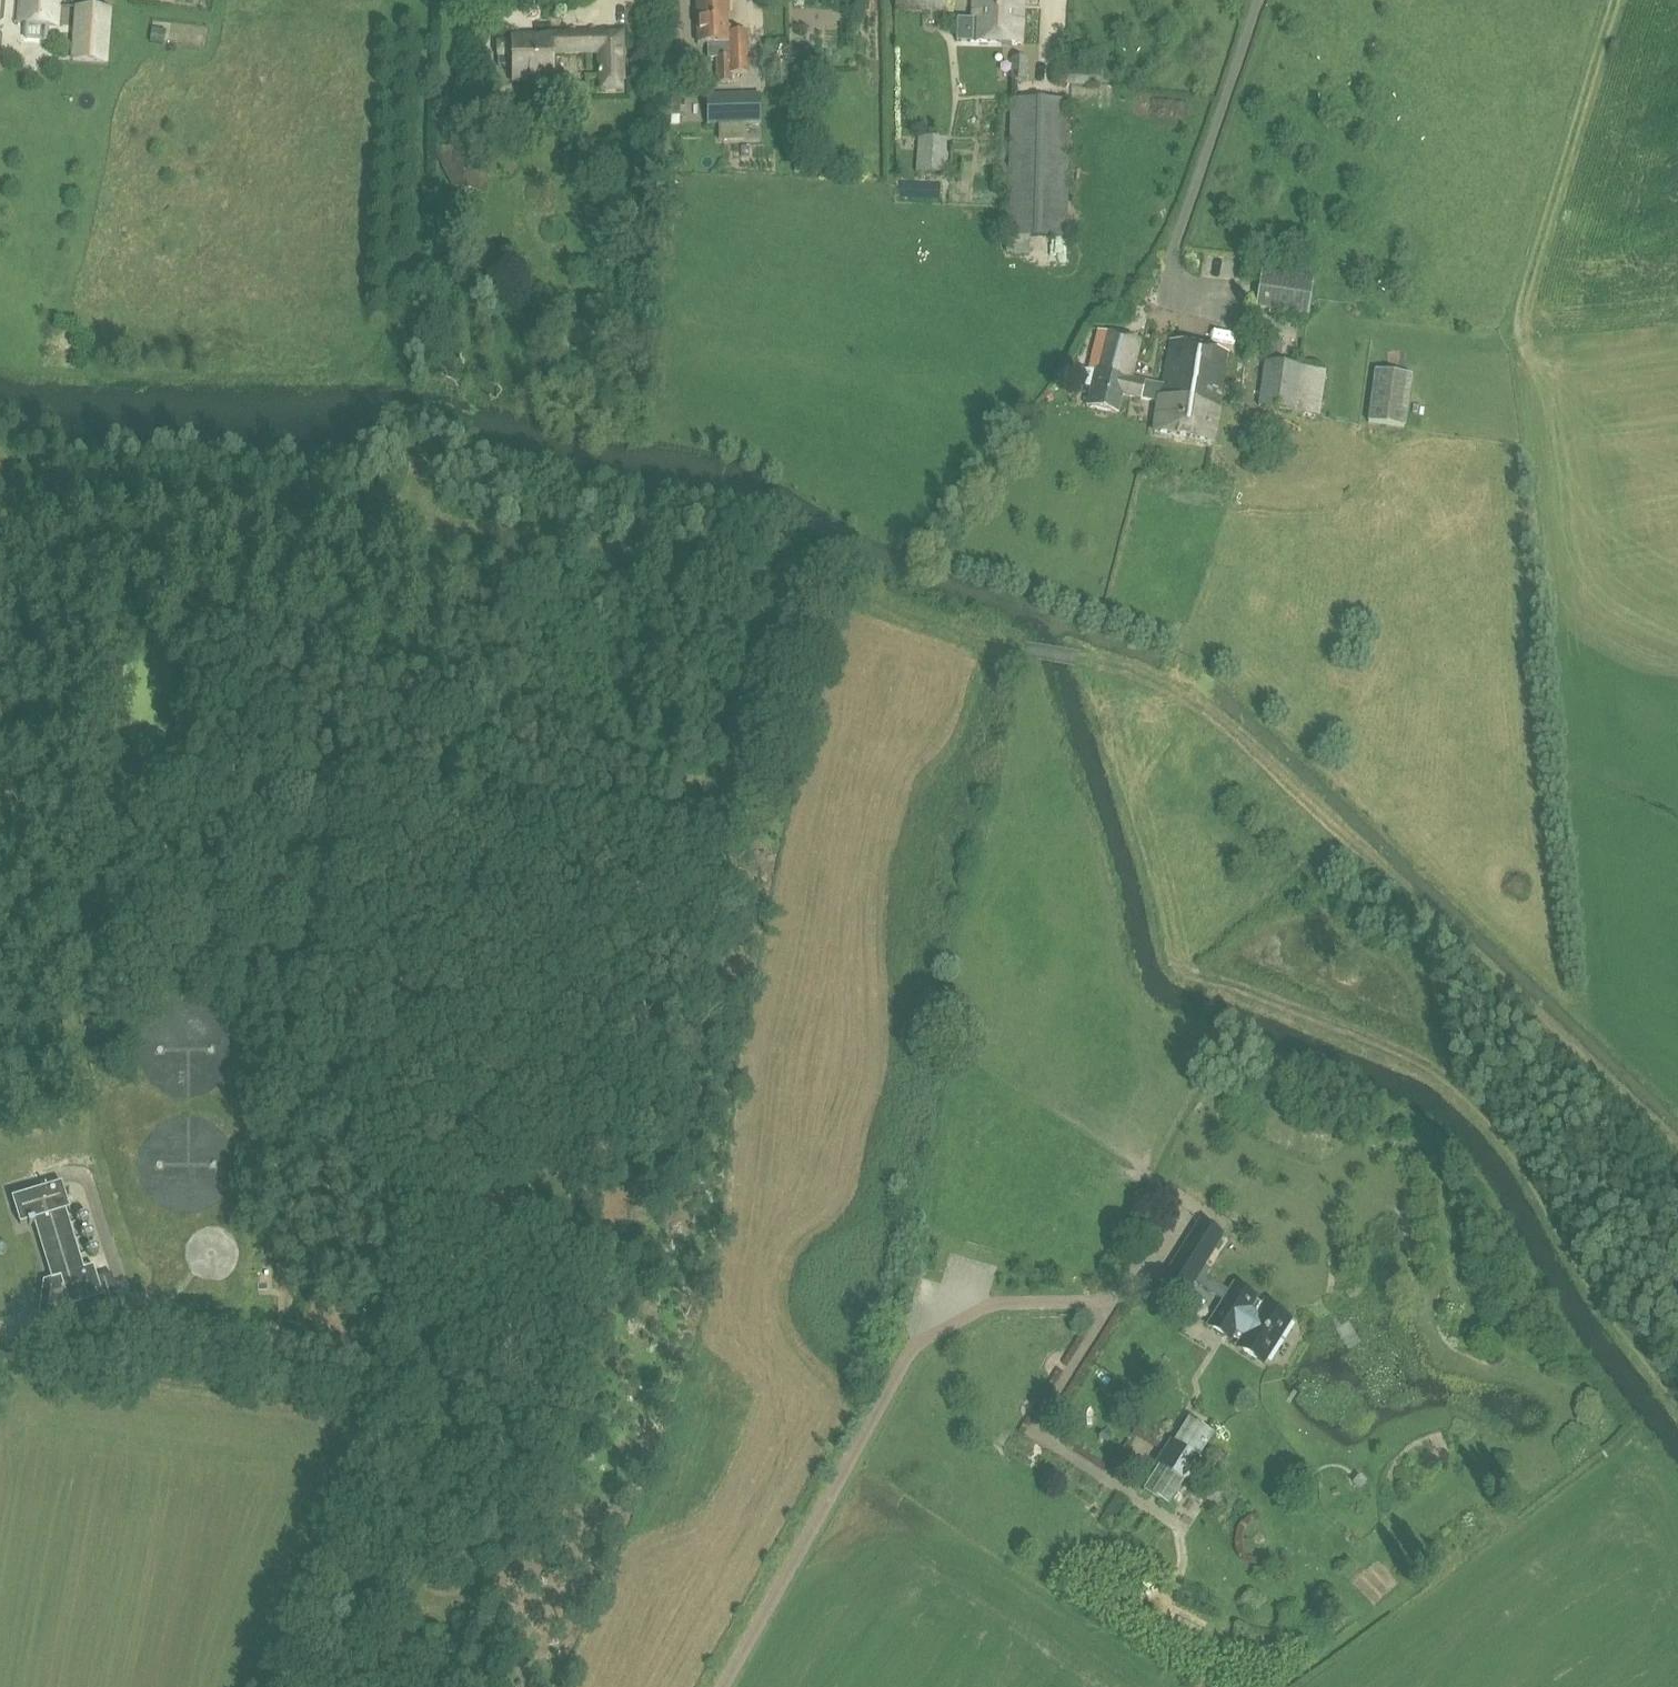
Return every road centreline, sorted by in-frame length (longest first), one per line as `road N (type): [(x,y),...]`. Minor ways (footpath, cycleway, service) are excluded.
road 1 (track): [(397,1686),(476,1391),(675,799),(737,786),(799,622),(805,580)]
road 2 (track): [(805,580),(535,533),(340,515),(56,514),(0,538)]
road 3 (track): [(476,1391),(301,1368),(160,1330),(0,1332)]
road 4 (track): [(1614,0),(1519,329)]

